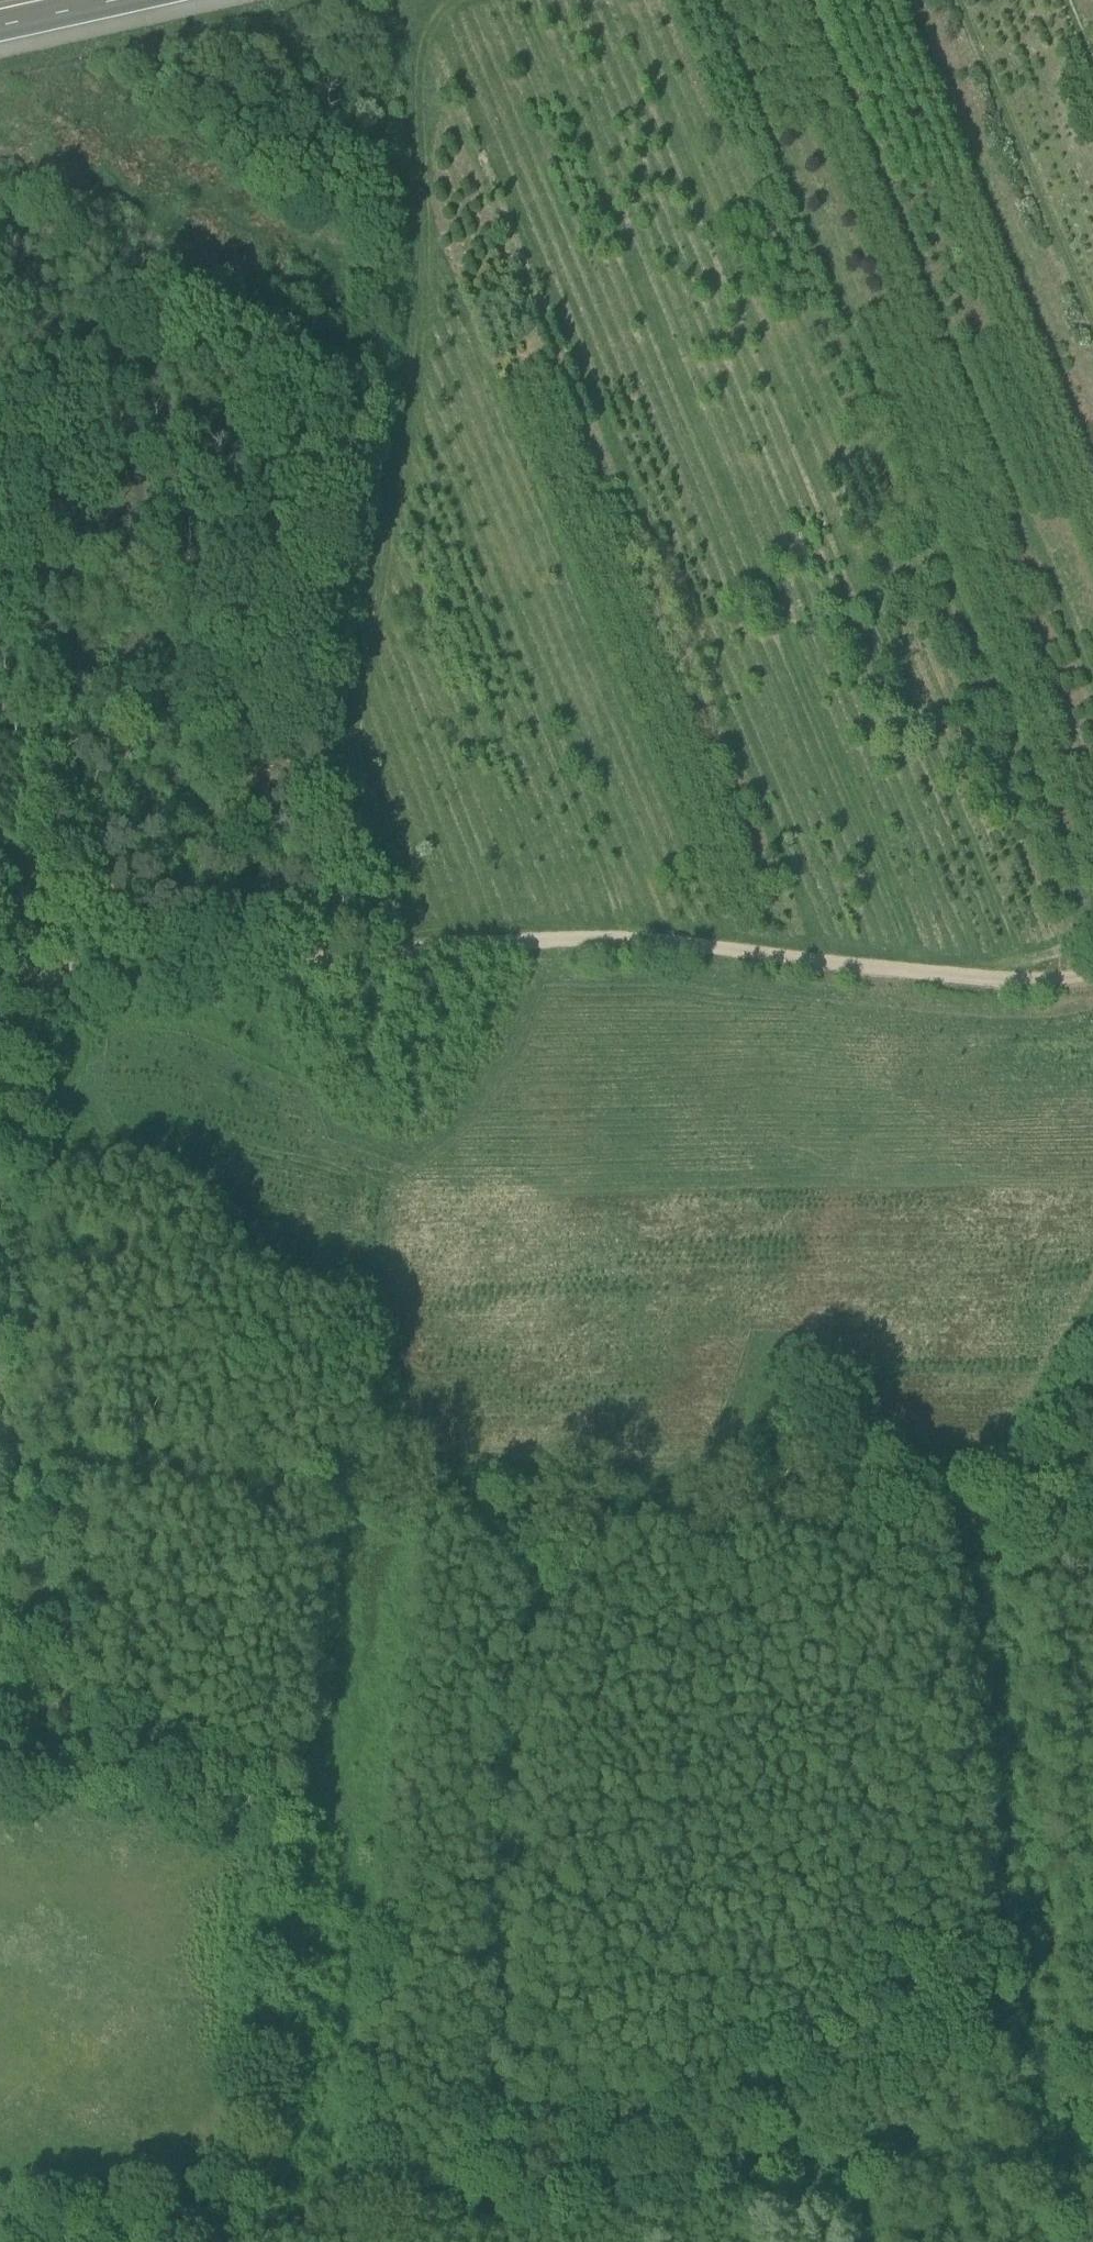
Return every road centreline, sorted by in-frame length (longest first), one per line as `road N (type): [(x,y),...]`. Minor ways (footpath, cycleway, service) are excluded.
road 1 (track): [(1092,985),(572,950),(0,977)]
road 2 (track): [(1092,1528),(1008,1535),(1062,2145),(864,2159),(870,2210)]
road 3 (track): [(132,972),(0,817)]

